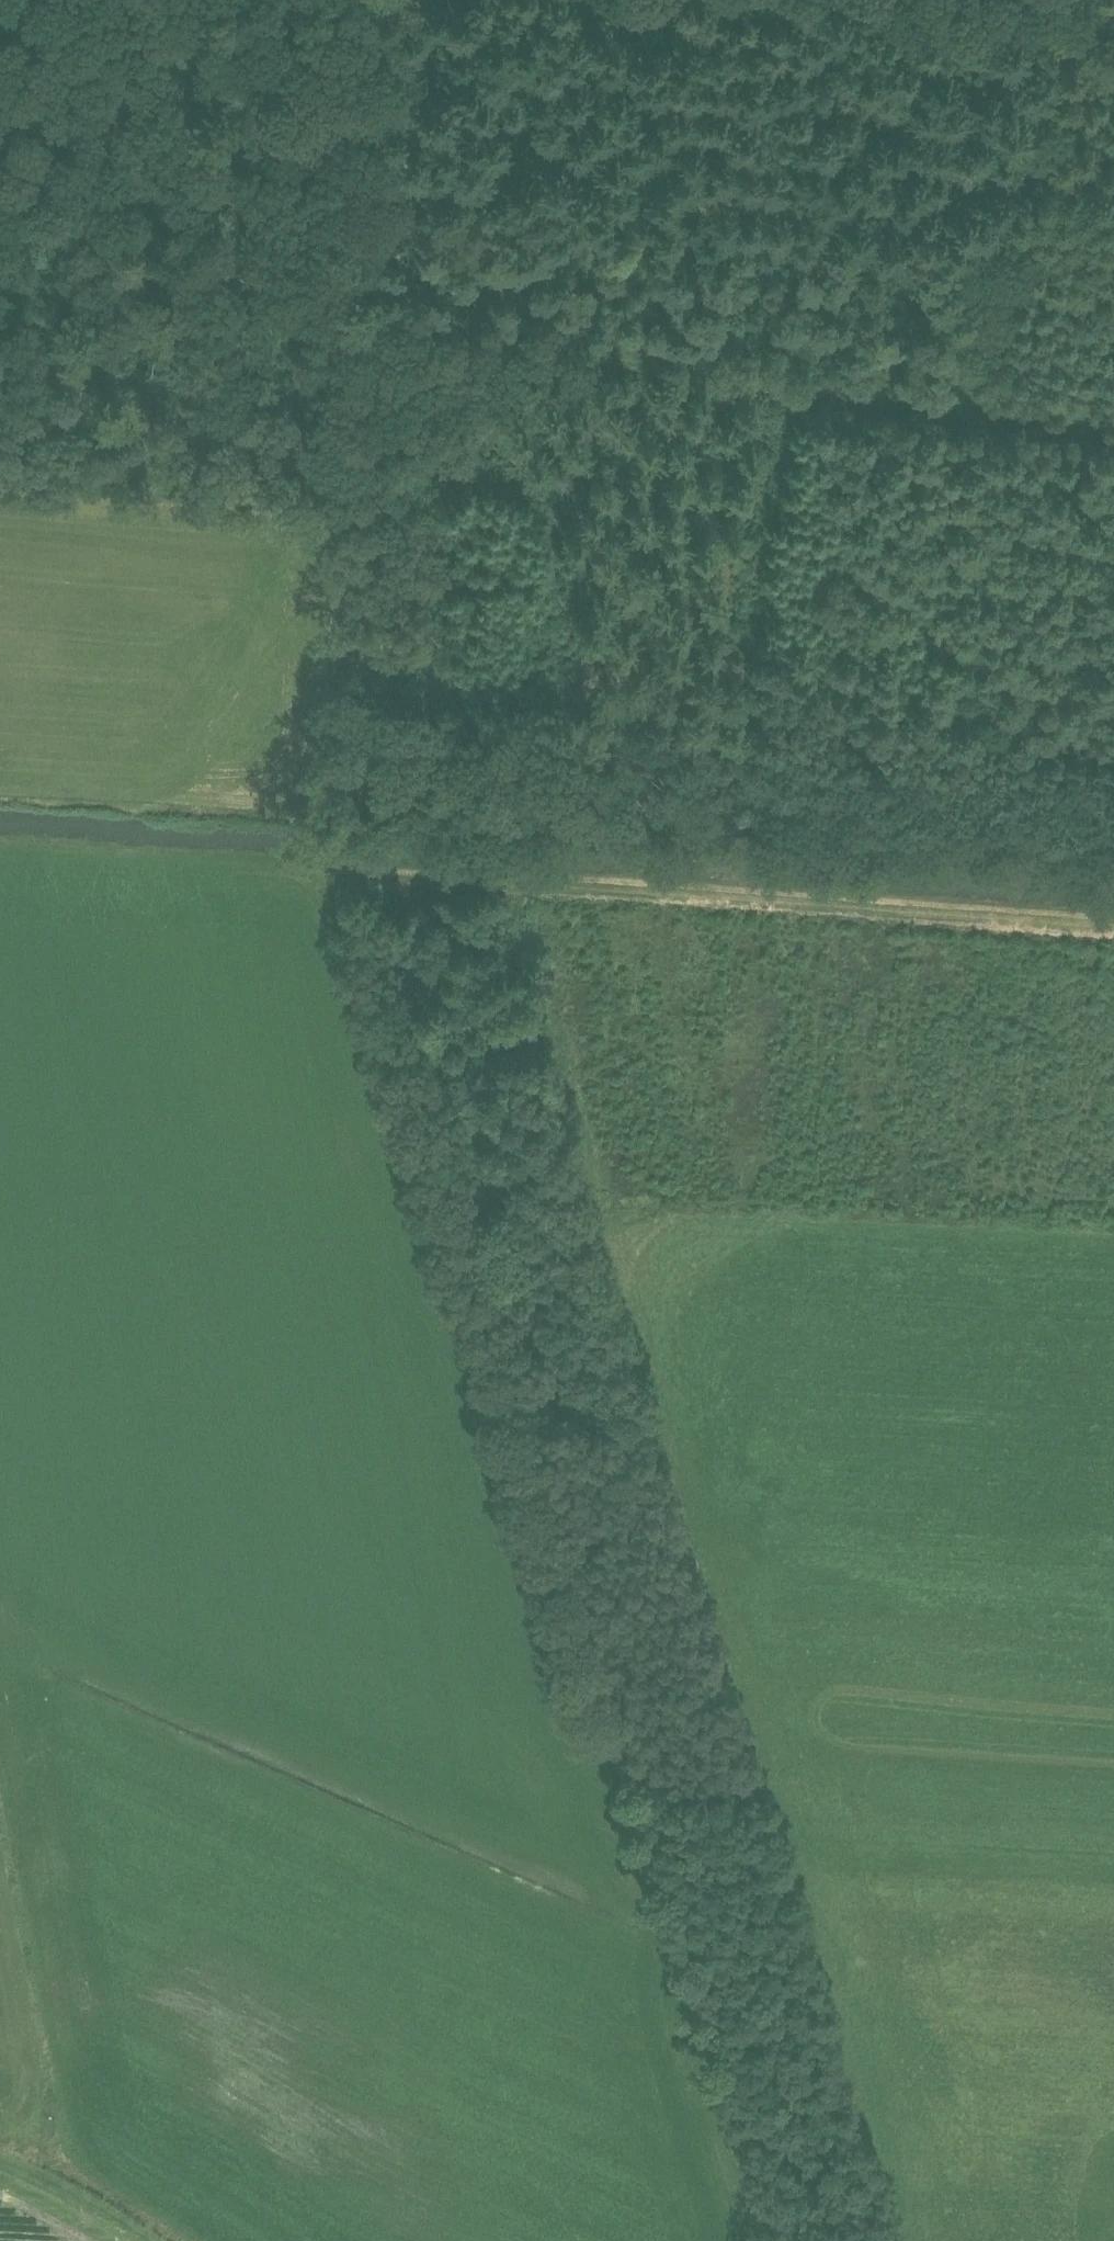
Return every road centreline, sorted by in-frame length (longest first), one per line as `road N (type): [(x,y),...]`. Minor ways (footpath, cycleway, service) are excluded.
road 1 (track): [(1113,411),(954,383),(1044,0)]
road 2 (track): [(154,2240),(0,2158)]

